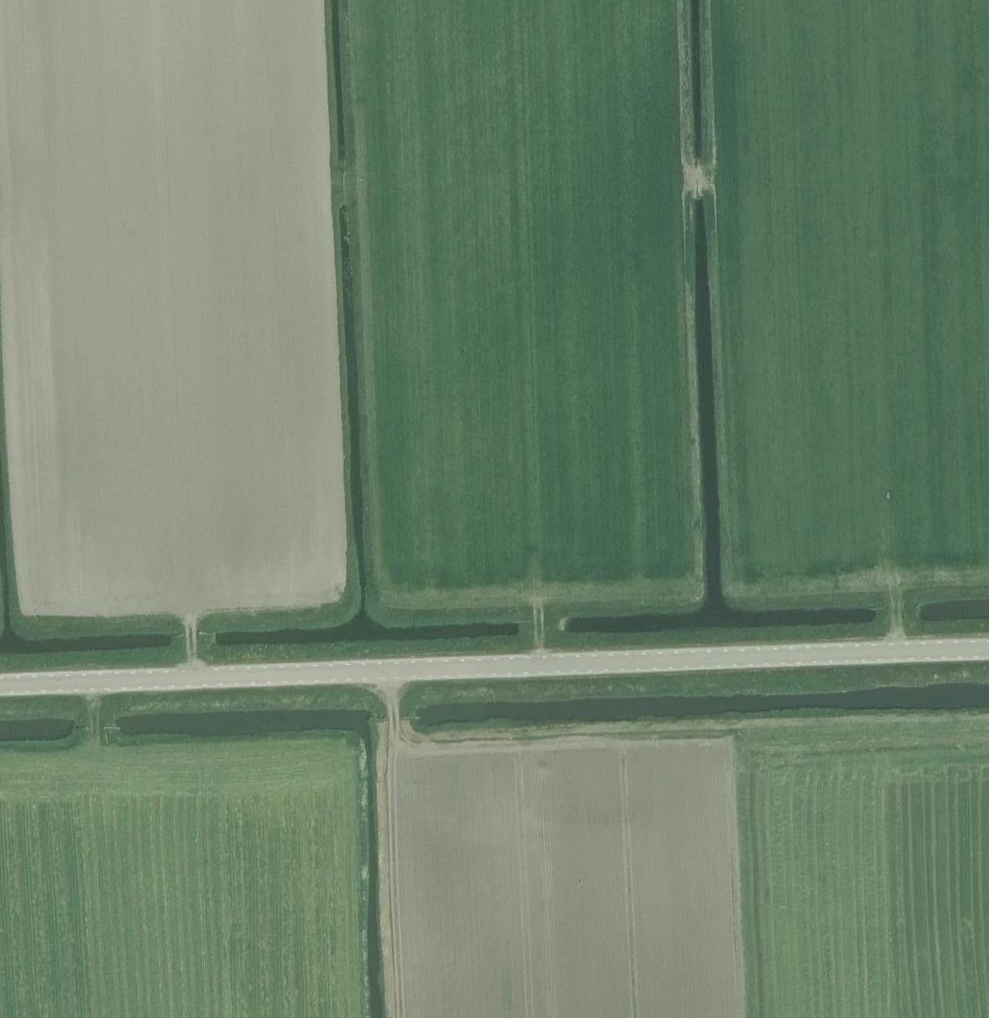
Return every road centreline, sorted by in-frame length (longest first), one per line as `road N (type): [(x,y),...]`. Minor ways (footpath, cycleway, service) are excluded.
road 1 (unclassified): [(0,688),(988,647)]

